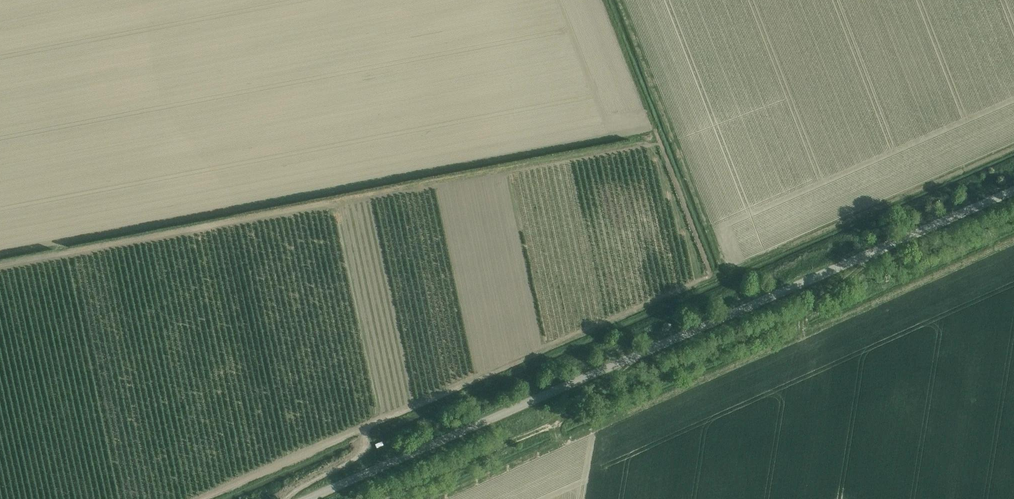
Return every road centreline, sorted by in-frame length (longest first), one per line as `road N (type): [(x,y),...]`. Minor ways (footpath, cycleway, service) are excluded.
road 1 (unclassified): [(313,498),(1013,191)]
road 2 (track): [(388,498),(534,439),(589,407),(616,363)]

